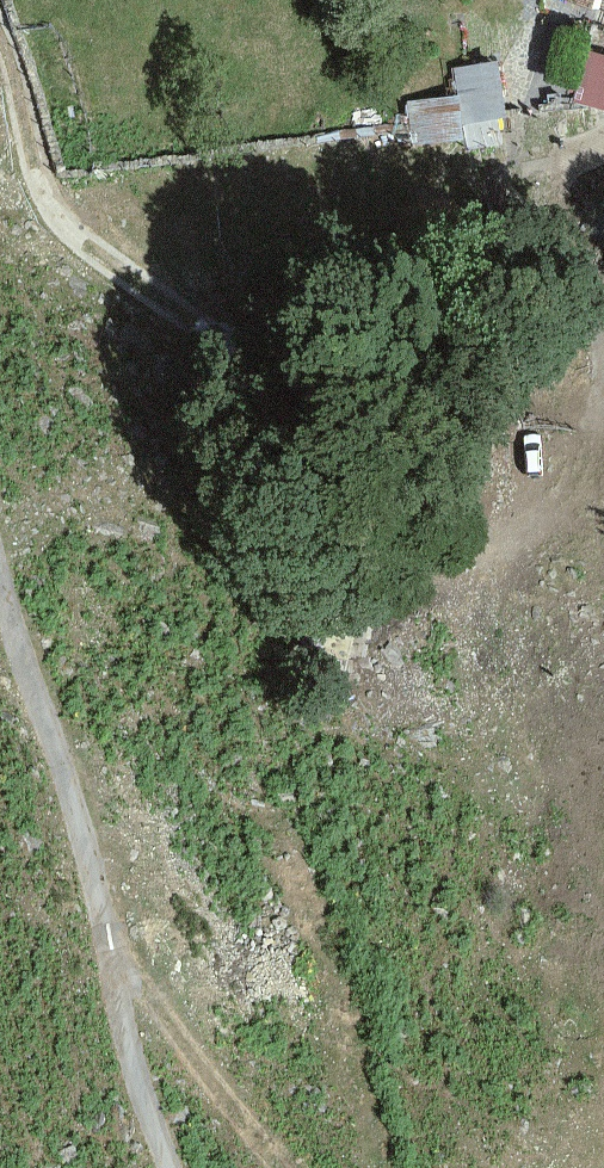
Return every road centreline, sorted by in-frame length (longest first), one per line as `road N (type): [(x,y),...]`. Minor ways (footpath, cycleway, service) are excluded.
road 1 (track): [(0,37),(36,170),(67,229),(233,354),(362,523),(386,541),(447,557),(502,546),(582,468),(603,413)]
road 2 (unclassified): [(169,1167),(67,791),(0,578)]
road 3 (track): [(107,948),(277,1167)]
road 4 (track): [(603,304),(554,203),(561,173),(603,143)]

